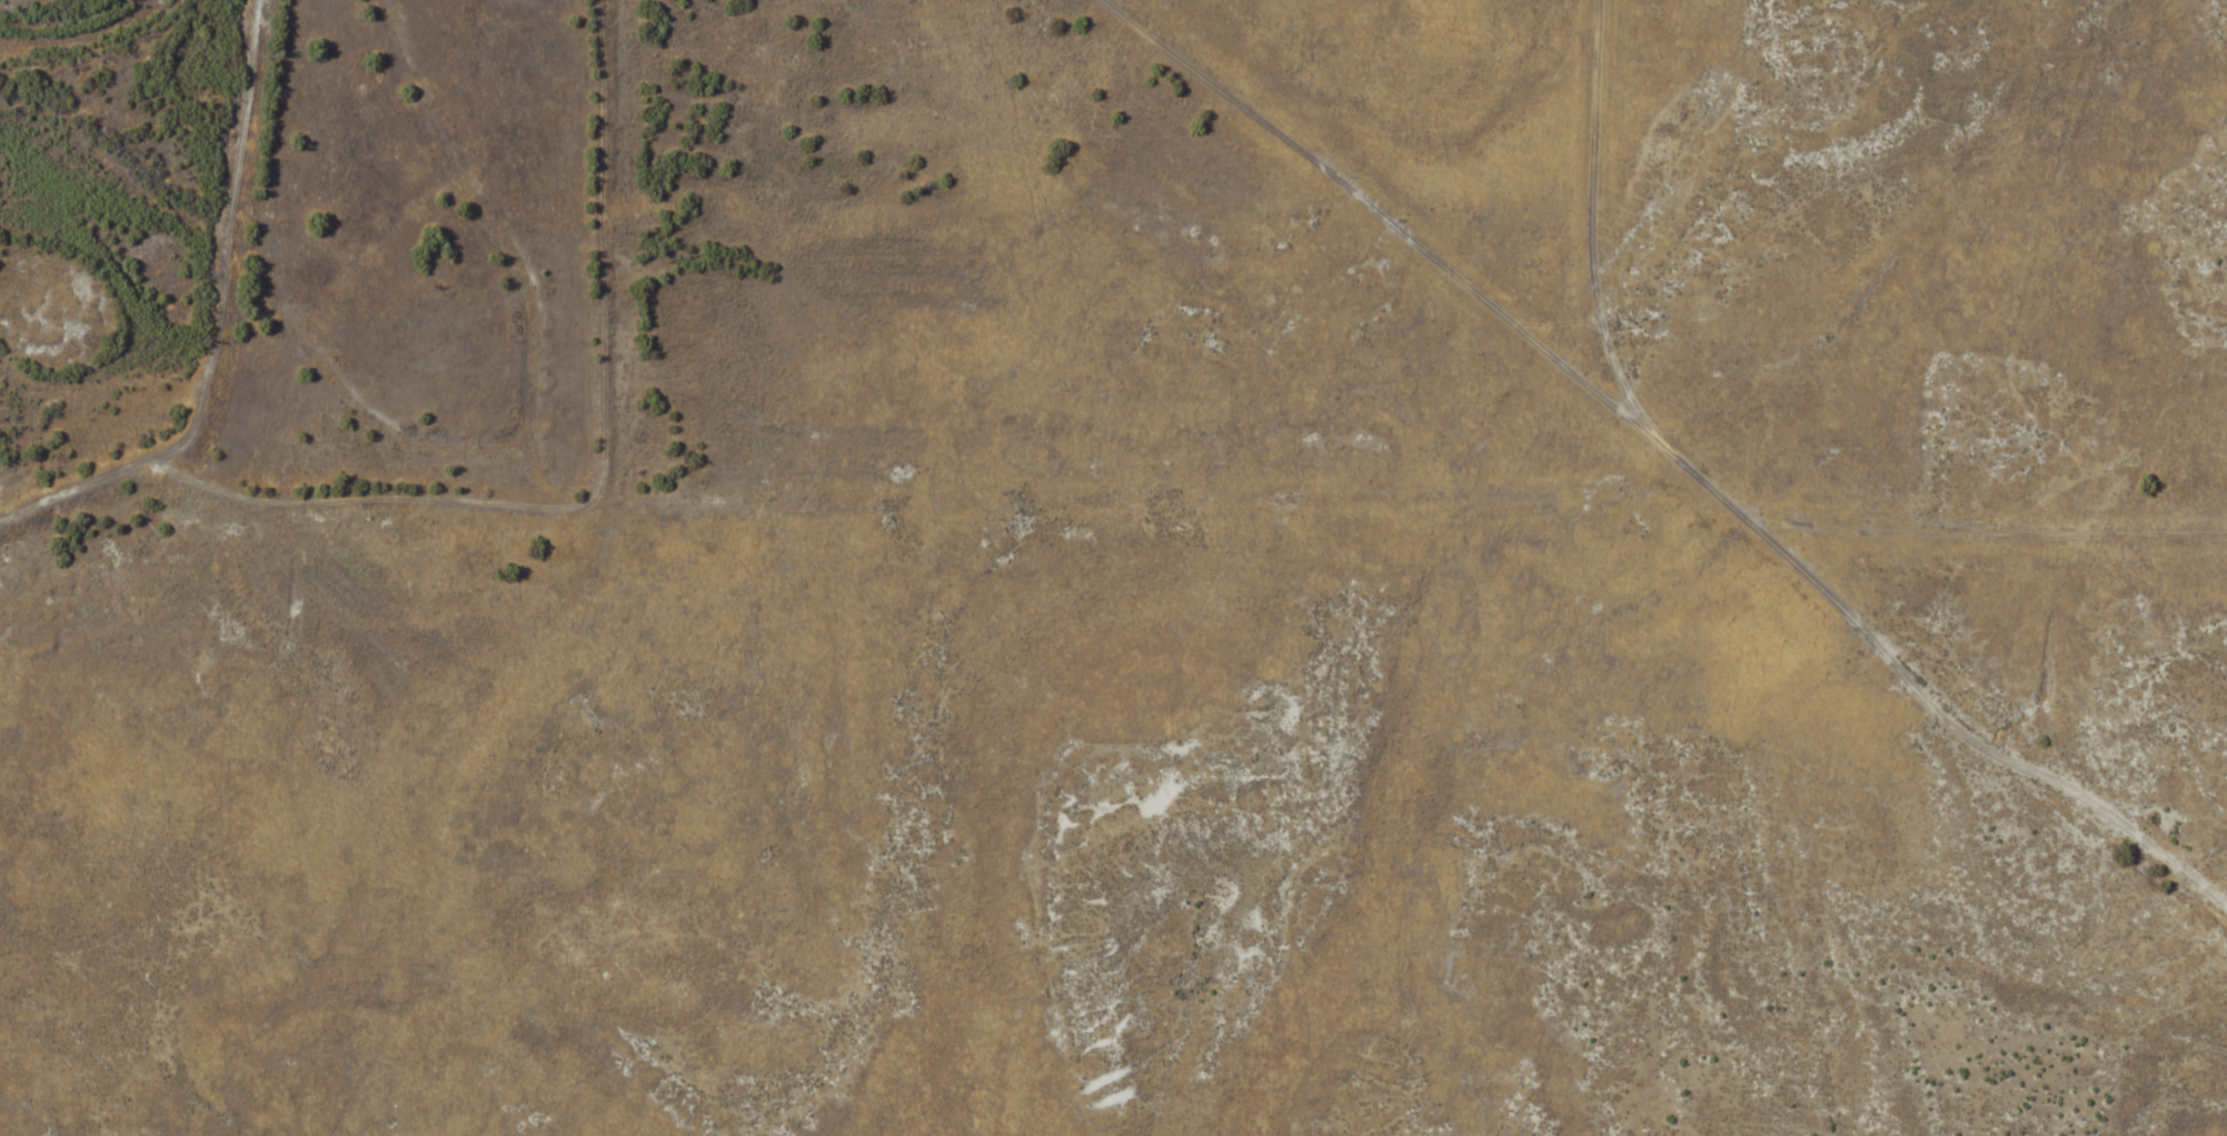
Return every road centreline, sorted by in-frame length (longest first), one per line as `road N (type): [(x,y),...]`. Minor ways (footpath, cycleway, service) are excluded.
road 1 (residential): [(0,617),(132,518),(213,395),(255,290),(283,0)]

